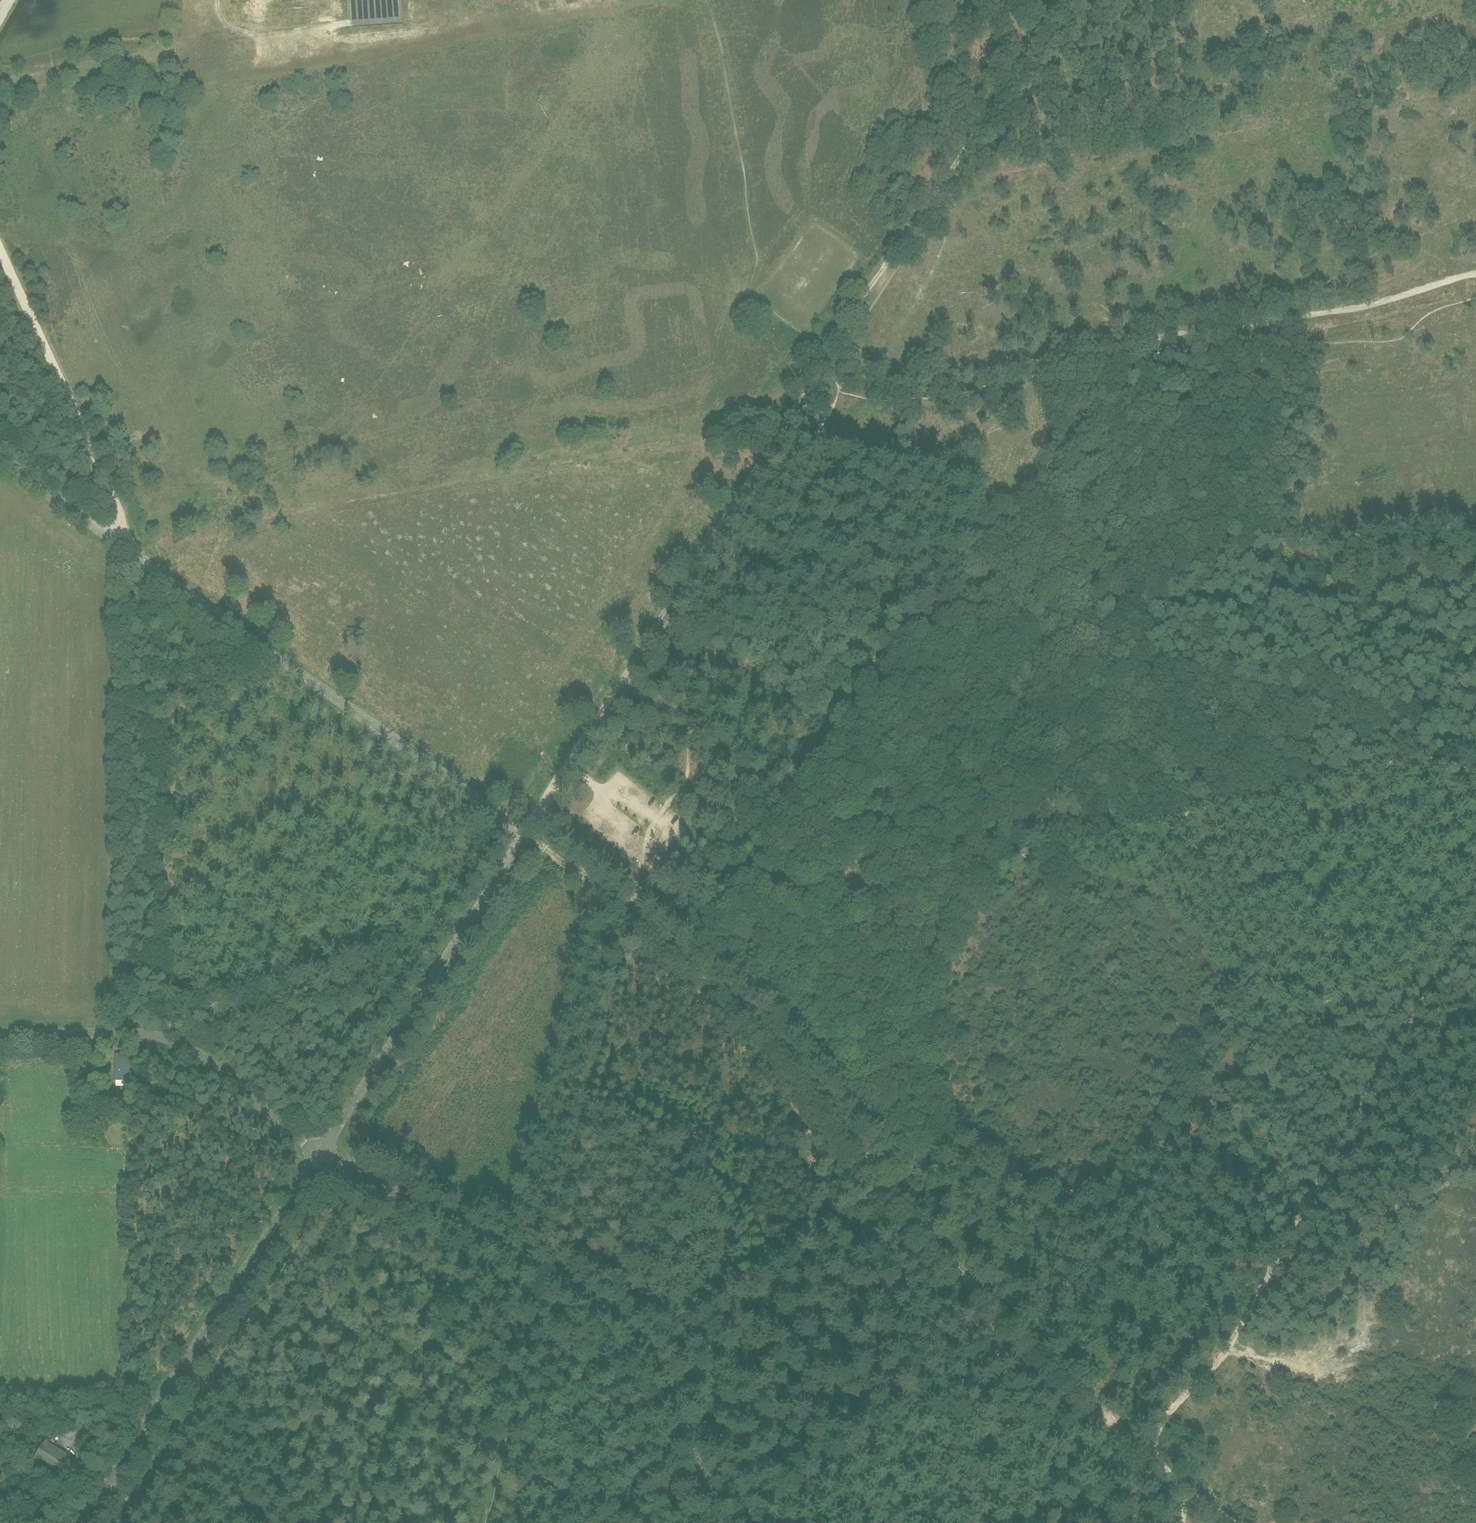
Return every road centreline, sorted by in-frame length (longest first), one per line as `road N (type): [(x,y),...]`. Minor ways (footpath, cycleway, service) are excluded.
road 1 (track): [(1475,769),(1397,761),(1045,854),(993,860),(737,940)]
road 2 (tertiary): [(514,831),(248,630),(0,460)]
road 3 (tertiary): [(718,1522),(669,1390),(632,1326),(321,1154)]
road 4 (tertiary): [(79,1522),(321,1154)]
road 5 (track): [(1060,0),(822,361)]
road 6 (track): [(782,429),(567,765)]
road 7 (tertiary): [(321,1154),(510,857),(514,831)]
road 8 (track): [(1149,1457),(902,1221),(882,1192)]
road 9 (track): [(882,1192),(822,1101),(756,1022),(634,920)]
road 10 (unclassified): [(321,1154),(178,1043),(113,1032),(0,1032)]
road 11 (track): [(624,944),(545,1274)]
road 12 (track): [(137,555),(0,248)]
road 13 (track): [(1026,1340),(744,1522)]
road 14 (track): [(882,1192),(648,1348)]
road 15 (track): [(634,920),(535,842),(514,837)]
road 16 (track): [(567,765),(608,797),(599,808),(644,846)]

